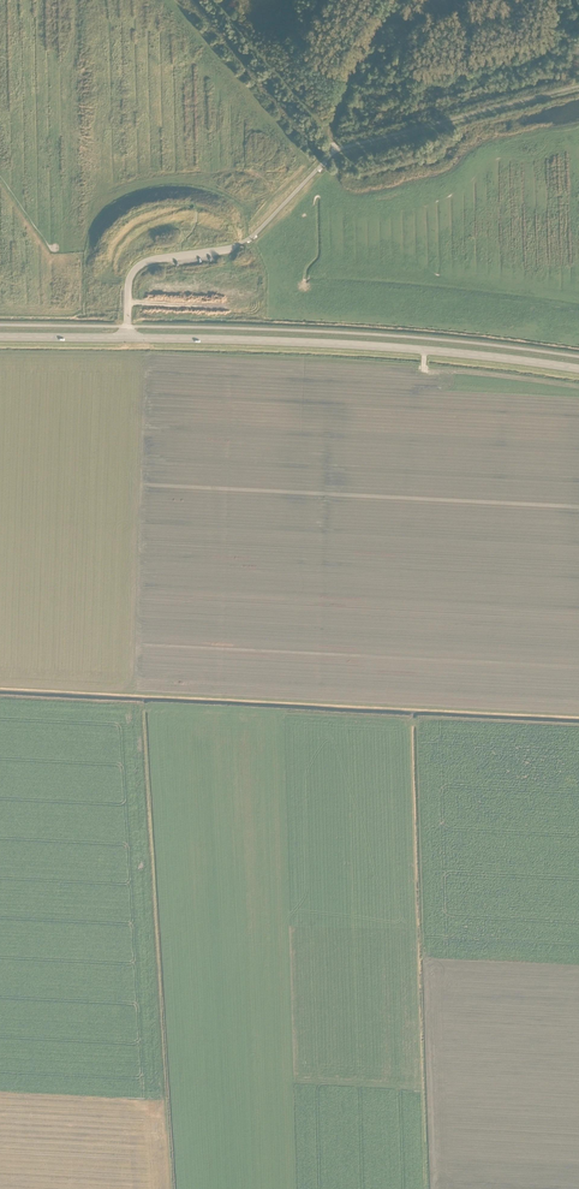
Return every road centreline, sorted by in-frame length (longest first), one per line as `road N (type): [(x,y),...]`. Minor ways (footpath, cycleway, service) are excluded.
road 1 (secondary): [(578,369),(328,343),(0,336)]
road 2 (track): [(335,150),(333,126),(362,39),(389,11),(448,0)]

